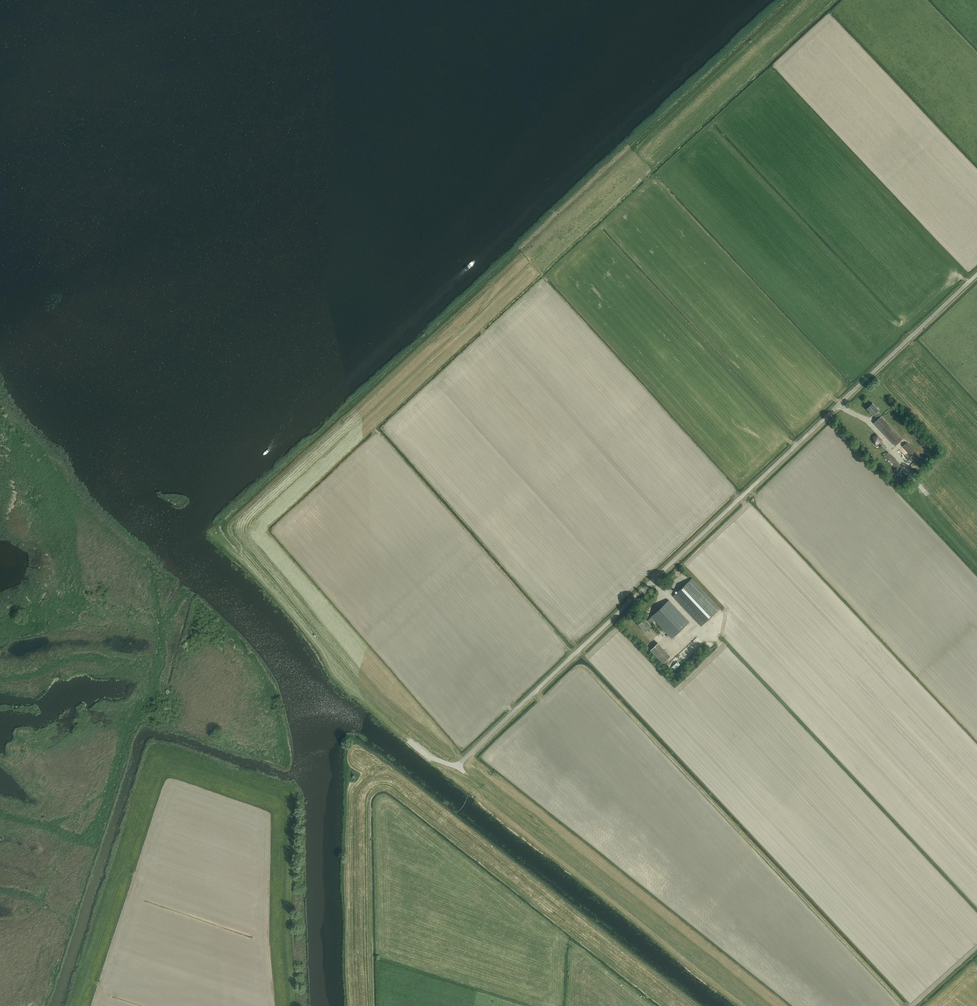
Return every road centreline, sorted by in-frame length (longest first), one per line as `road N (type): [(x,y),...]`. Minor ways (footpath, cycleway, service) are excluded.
road 1 (unclassified): [(414,746),(457,766),(976,274)]
road 2 (track): [(20,738),(41,742),(82,719),(132,721),(156,677),(143,666),(71,658),(0,676)]
road 3 (track): [(48,905),(60,834),(0,813)]

